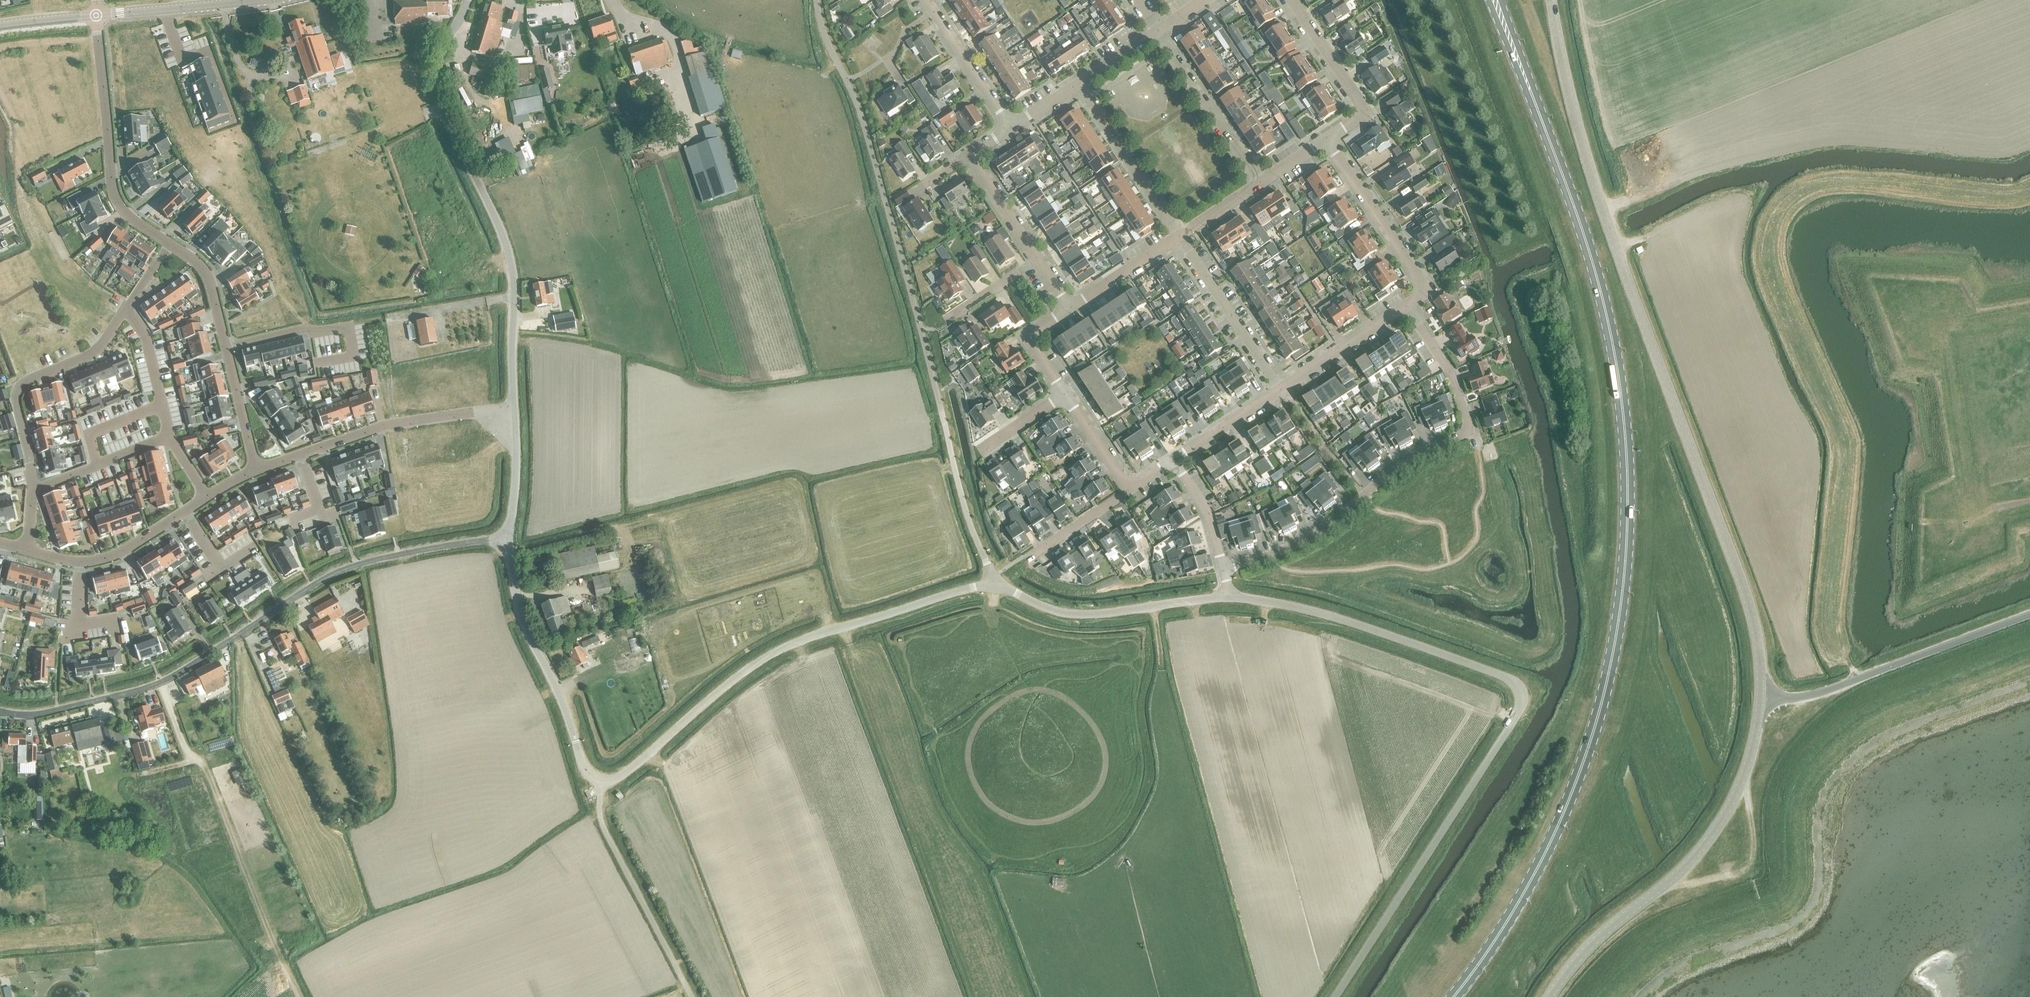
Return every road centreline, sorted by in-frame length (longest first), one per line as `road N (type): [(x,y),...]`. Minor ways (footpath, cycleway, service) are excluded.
road 1 (unclassified): [(1230,597),(1070,615),(998,586),(969,588),(778,651),(606,783),(585,771),(526,629),(507,539)]
road 2 (primary): [(1453,996),(1531,881),(1572,793),(1601,703),(1622,596),(1627,481),(1614,349),(1591,257),(1534,100)]
road 3 (unclassified): [(1760,697),(1747,602),(1599,200),(1551,0)]
road 4 (unclassified): [(1334,996),(1518,712),(1521,694),(1502,676),(1355,624),(1230,597)]
road 5 (residential): [(0,711),(35,714),(141,690),(346,568),(507,539)]
road 6 (unclassified): [(514,407),(509,254),(437,91),(440,56),(468,0)]
road 7 (residential): [(1224,569),(1290,548),(1401,466),(1466,433),(1450,373),(1407,306)]
road 8 (unclassified): [(1549,996),(1584,952),(1707,841),(1744,776),(1760,697)]
road 9 (unclassified): [(1760,697),(1823,692),(2029,615)]
road 10 (residential): [(514,407),(391,425),(255,471)]
road 11 (residential): [(96,16),(113,192),(127,215),(170,245)]
road 12 (residential): [(255,471),(103,559),(27,550)]
road 13 (residential): [(170,245),(208,279),(255,471)]
road 14 (residential): [(32,489),(17,391),(93,353),(125,309)]
road 15 (residential): [(1407,306),(1420,283),(1326,139)]
road 16 (residential): [(1282,389),(1178,236)]
road 17 (residential): [(166,9),(182,61),(209,52),(235,122),(210,131)]
road 18 (residential): [(1260,183),(1158,30)]
road 19 (residential): [(1178,236),(1076,85)]
road 20 (track): [(1660,888),(1748,867),(1744,776)]
road 21 (residential): [(975,158),(1070,308)]
road 22 (residential): [(1326,139),(1361,109),(1291,0)]
road 23 (residential): [(1011,128),(926,0)]
road 24 (residential): [(1282,389),(1407,306)]
road 25 (unclassified): [(507,539),(514,407)]
road 26 (residential): [(1173,461),(1282,389)]
road 27 (residential): [(1070,308),(1178,236)]
road 28 (residential): [(1224,569),(1206,511),(1173,461)]

